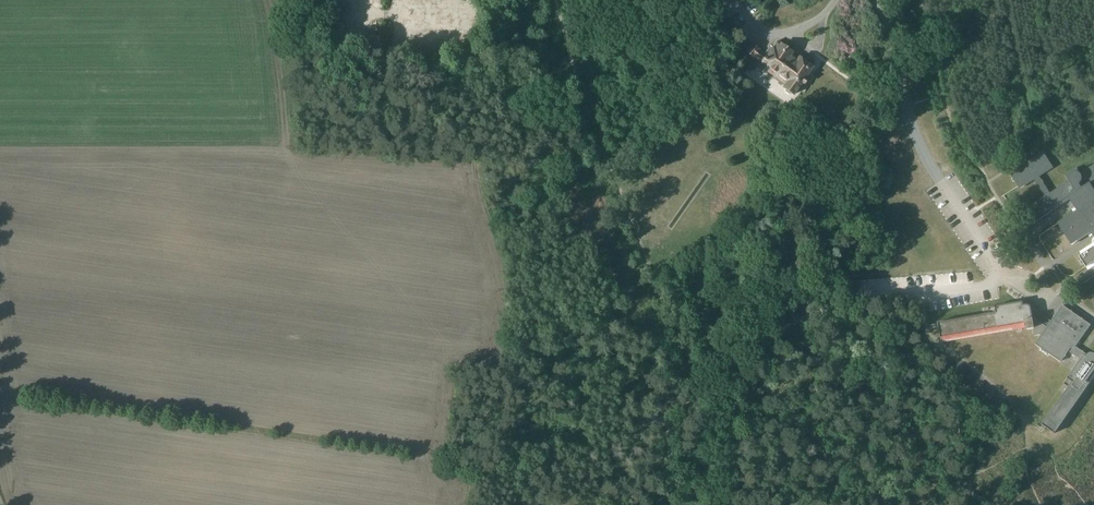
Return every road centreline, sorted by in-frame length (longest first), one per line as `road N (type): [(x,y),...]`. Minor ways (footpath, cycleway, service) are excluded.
road 1 (unclassified): [(1010,283),(926,155),(877,0)]
road 2 (track): [(554,0),(574,95),(614,190)]
road 3 (unclassified): [(836,0),(814,22),(771,33),(735,0)]

